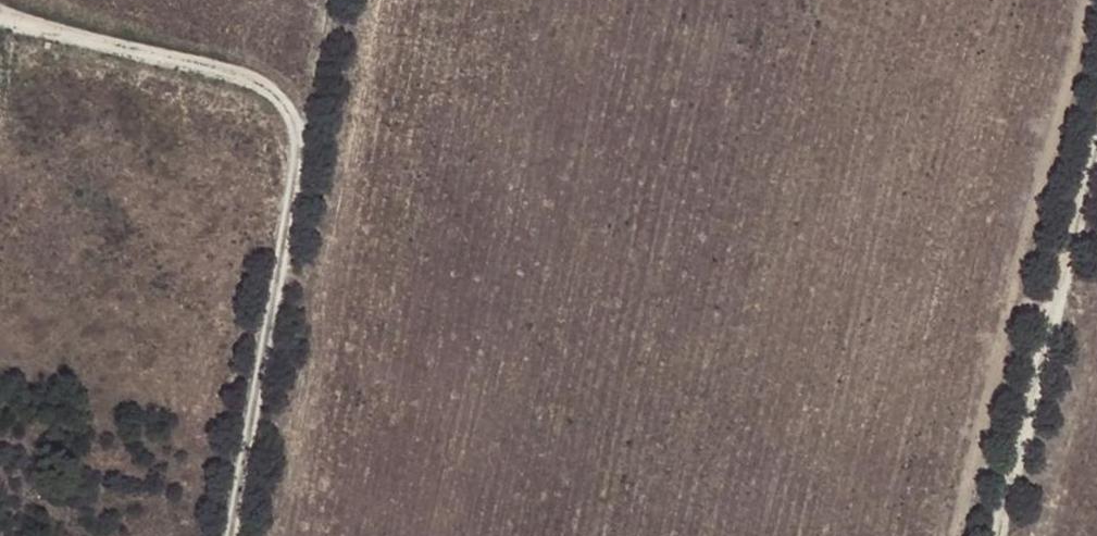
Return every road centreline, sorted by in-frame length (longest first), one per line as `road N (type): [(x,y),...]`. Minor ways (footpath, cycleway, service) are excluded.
road 1 (track): [(231,535),(297,150),(293,111),(258,83),(0,26)]

